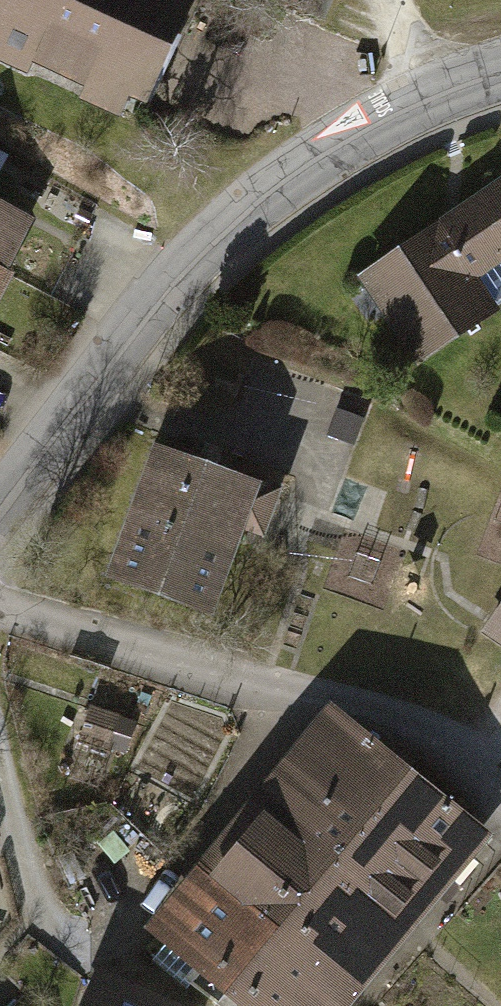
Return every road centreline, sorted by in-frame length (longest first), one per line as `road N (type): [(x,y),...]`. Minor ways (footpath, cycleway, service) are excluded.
road 1 (tertiary): [(0,505),(193,252),(280,180),(383,118),(500,77)]

